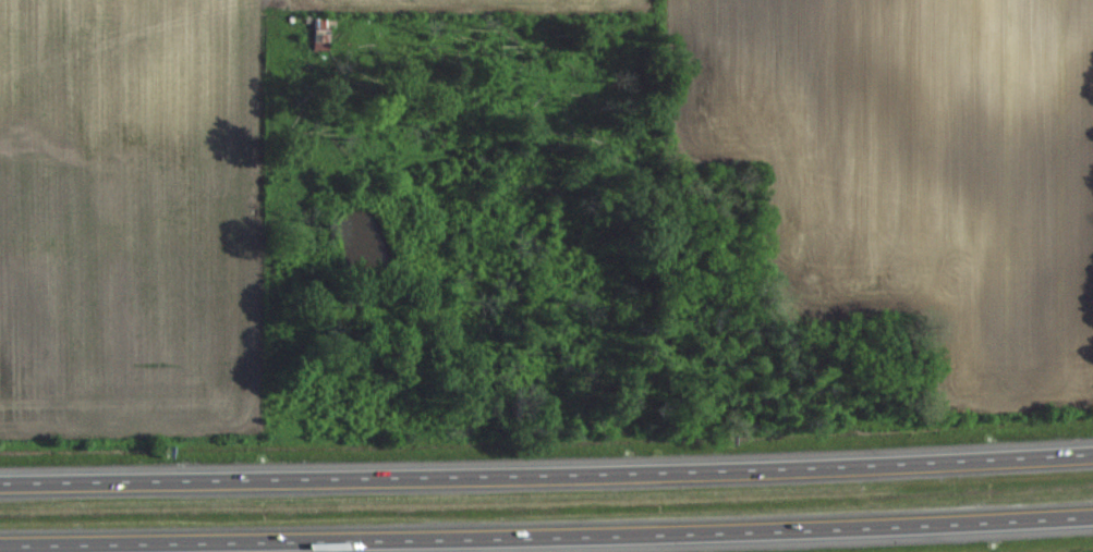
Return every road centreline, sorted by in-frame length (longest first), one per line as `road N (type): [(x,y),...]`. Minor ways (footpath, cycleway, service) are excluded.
road 1 (motorway): [(1092,453),(456,478),(0,482)]
road 2 (motorway): [(0,544),(607,533),(1092,514)]

